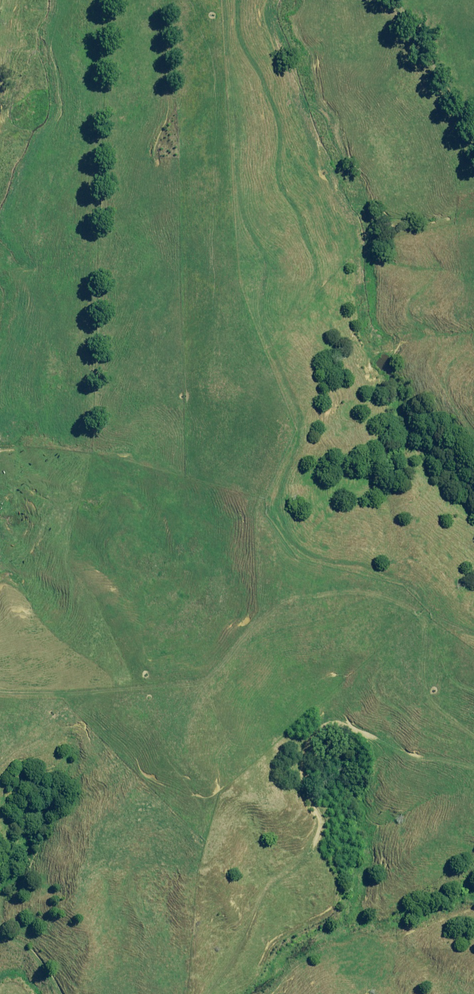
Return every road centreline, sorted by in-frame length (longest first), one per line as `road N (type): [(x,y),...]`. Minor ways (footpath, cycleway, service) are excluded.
road 1 (track): [(454,609),(322,500),(302,442),(307,395),(268,244),(237,175),(234,80),(200,0)]
road 2 (track): [(223,993),(296,918),(310,874),(323,803),(323,711),(310,611)]
road 3 (track): [(0,670),(67,673),(113,660),(214,659),(272,622),(310,611)]
road 4 (track): [(310,611),(454,609)]
road 5 (track): [(0,909),(30,918),(101,993)]
road 6 (track): [(473,114),(438,59),(414,0)]

